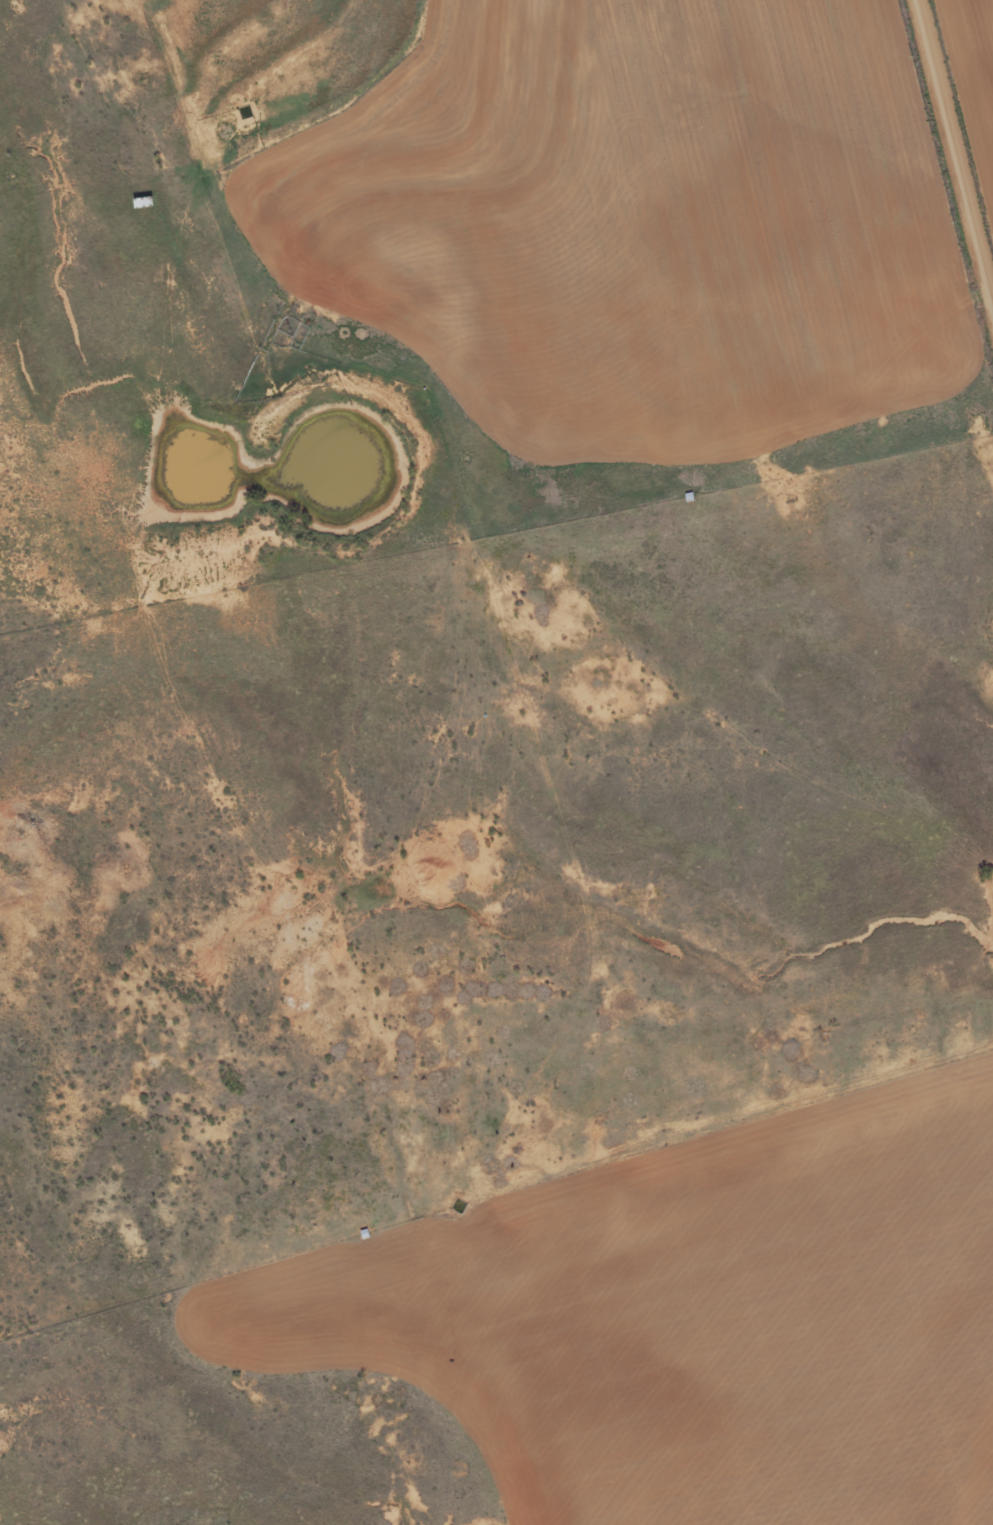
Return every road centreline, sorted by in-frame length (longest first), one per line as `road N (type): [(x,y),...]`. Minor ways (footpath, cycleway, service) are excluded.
road 1 (residential): [(992,309),(916,0)]

